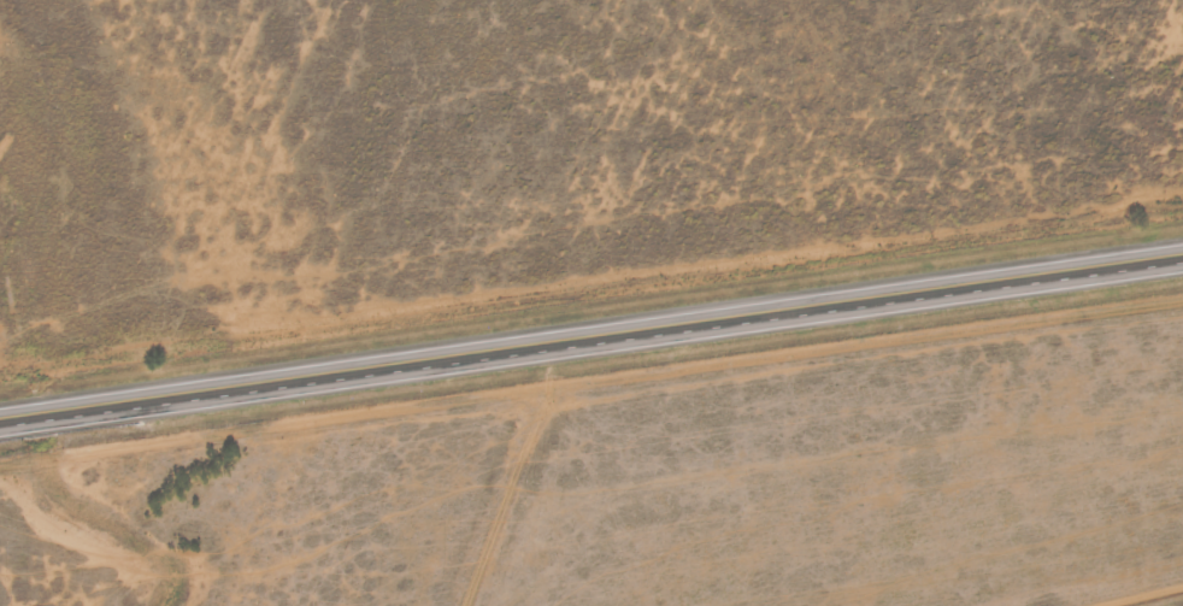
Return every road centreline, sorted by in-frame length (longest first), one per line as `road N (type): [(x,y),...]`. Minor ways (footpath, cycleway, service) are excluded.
road 1 (track): [(1182,207),(0,371)]
road 2 (trunk): [(1182,249),(0,412)]
road 3 (residential): [(461,605),(514,452),(510,340)]

